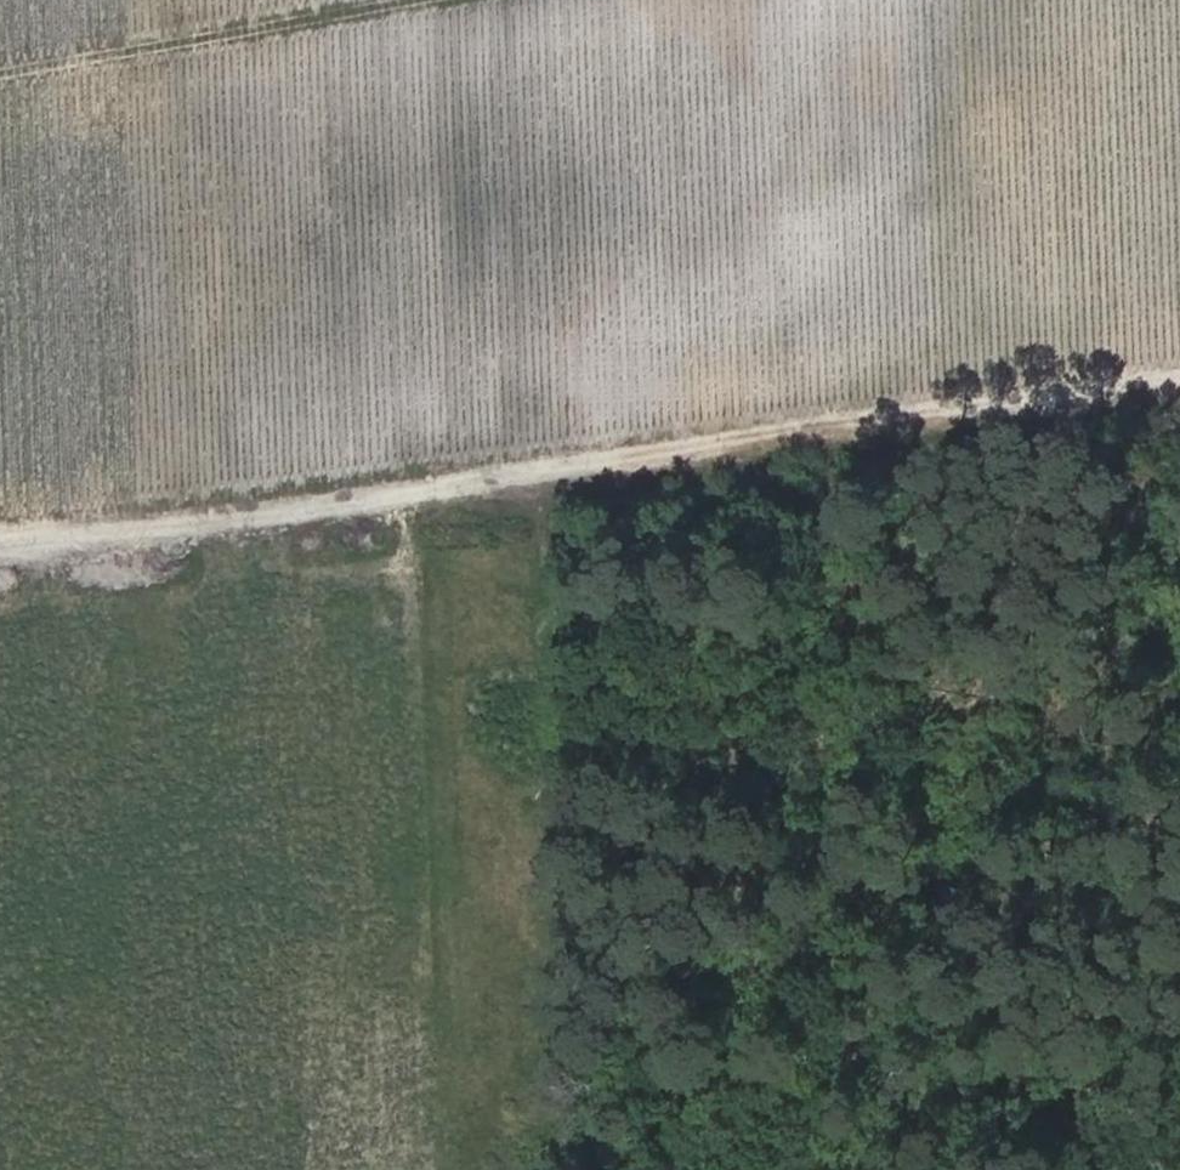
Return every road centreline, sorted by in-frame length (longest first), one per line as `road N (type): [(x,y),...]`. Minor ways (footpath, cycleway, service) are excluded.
road 1 (track): [(0,536),(1179,386)]

